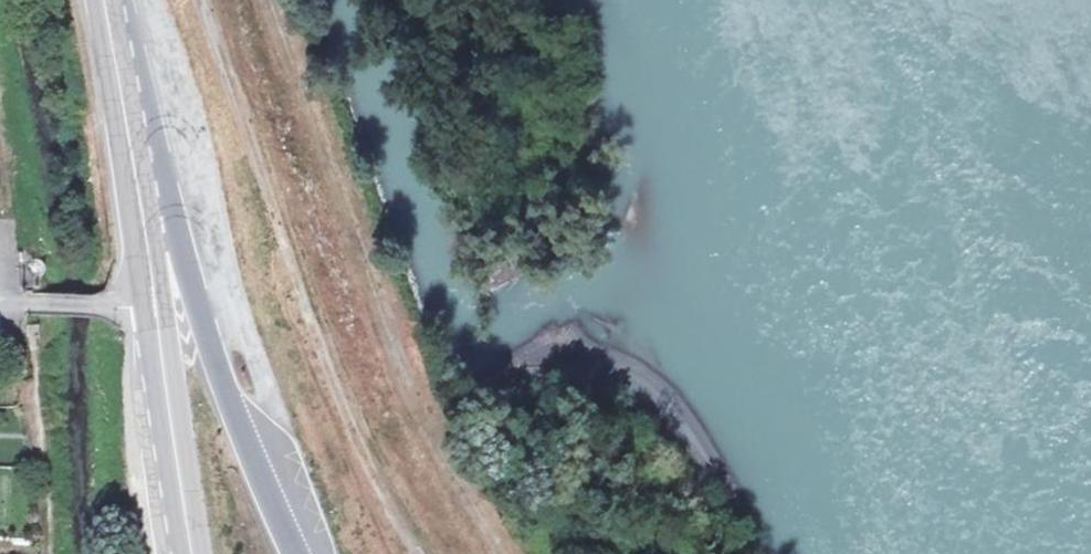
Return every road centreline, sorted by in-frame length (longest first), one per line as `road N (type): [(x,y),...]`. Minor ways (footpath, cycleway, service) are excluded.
road 1 (track): [(509,553),(336,201),(267,0)]
road 2 (primary): [(294,553),(213,368),(107,0)]
road 3 (track): [(203,0),(336,394),(382,496)]
road 4 (primary): [(103,0),(153,305)]
road 5 (unclassified): [(0,302),(153,305)]
road 6 (primary): [(169,419),(192,553)]
road 7 (primary): [(169,419),(176,553)]

